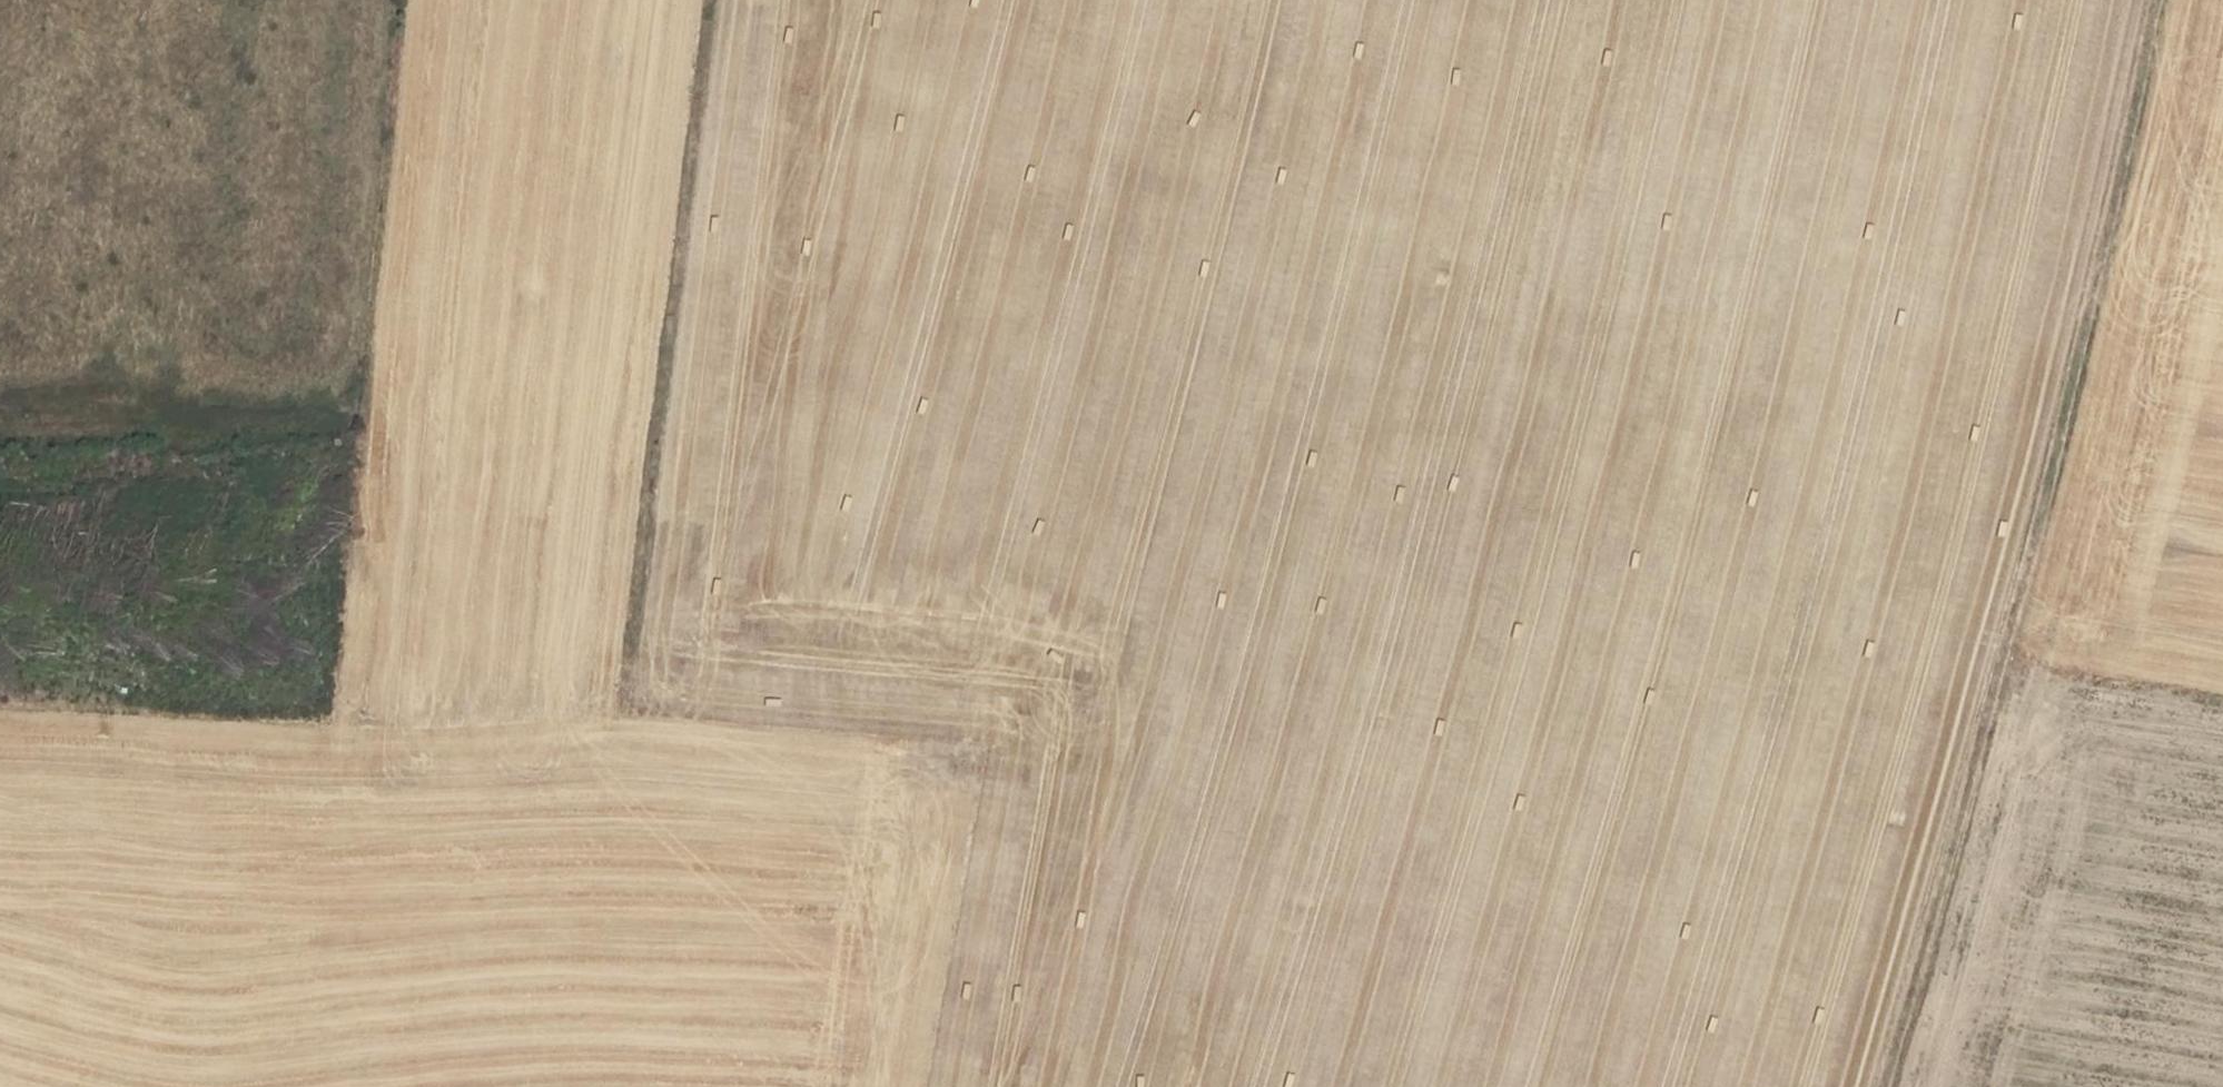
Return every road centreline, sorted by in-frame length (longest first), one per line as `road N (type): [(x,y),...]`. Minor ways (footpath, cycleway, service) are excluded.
road 1 (track): [(2161,0),(2054,550),(1898,1086)]
road 2 (track): [(686,0),(615,723)]

